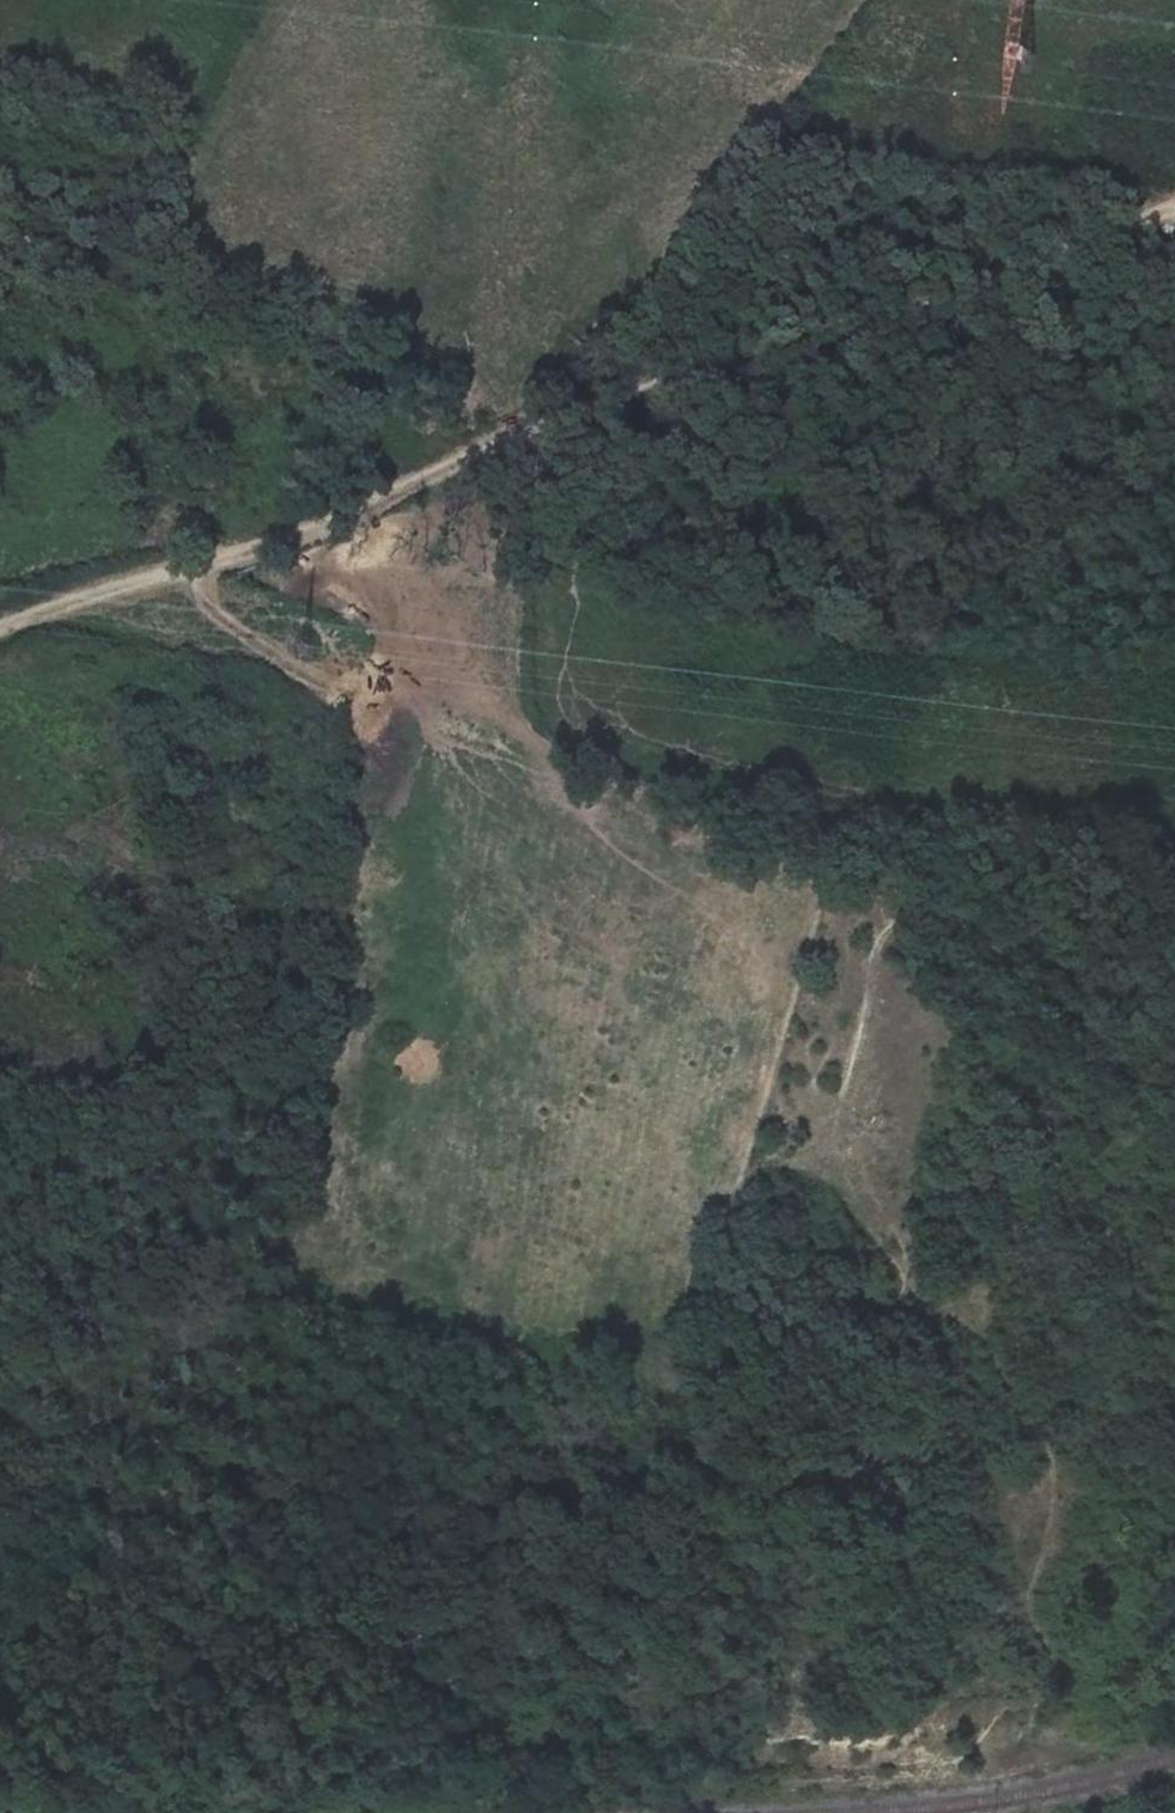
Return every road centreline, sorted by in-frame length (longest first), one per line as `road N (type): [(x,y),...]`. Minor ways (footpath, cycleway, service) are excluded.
road 1 (track): [(1174,212),(309,533),(0,628)]

